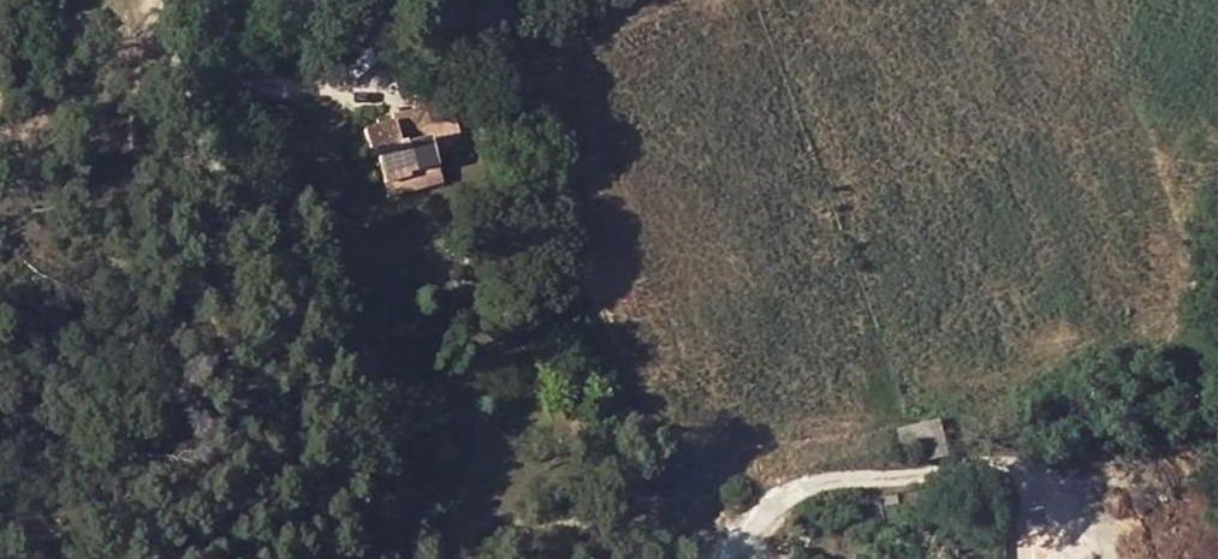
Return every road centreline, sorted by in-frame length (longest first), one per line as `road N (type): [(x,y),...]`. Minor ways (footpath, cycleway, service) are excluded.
road 1 (unclassified): [(171,0),(163,51),(174,83),(279,264),(368,558)]

